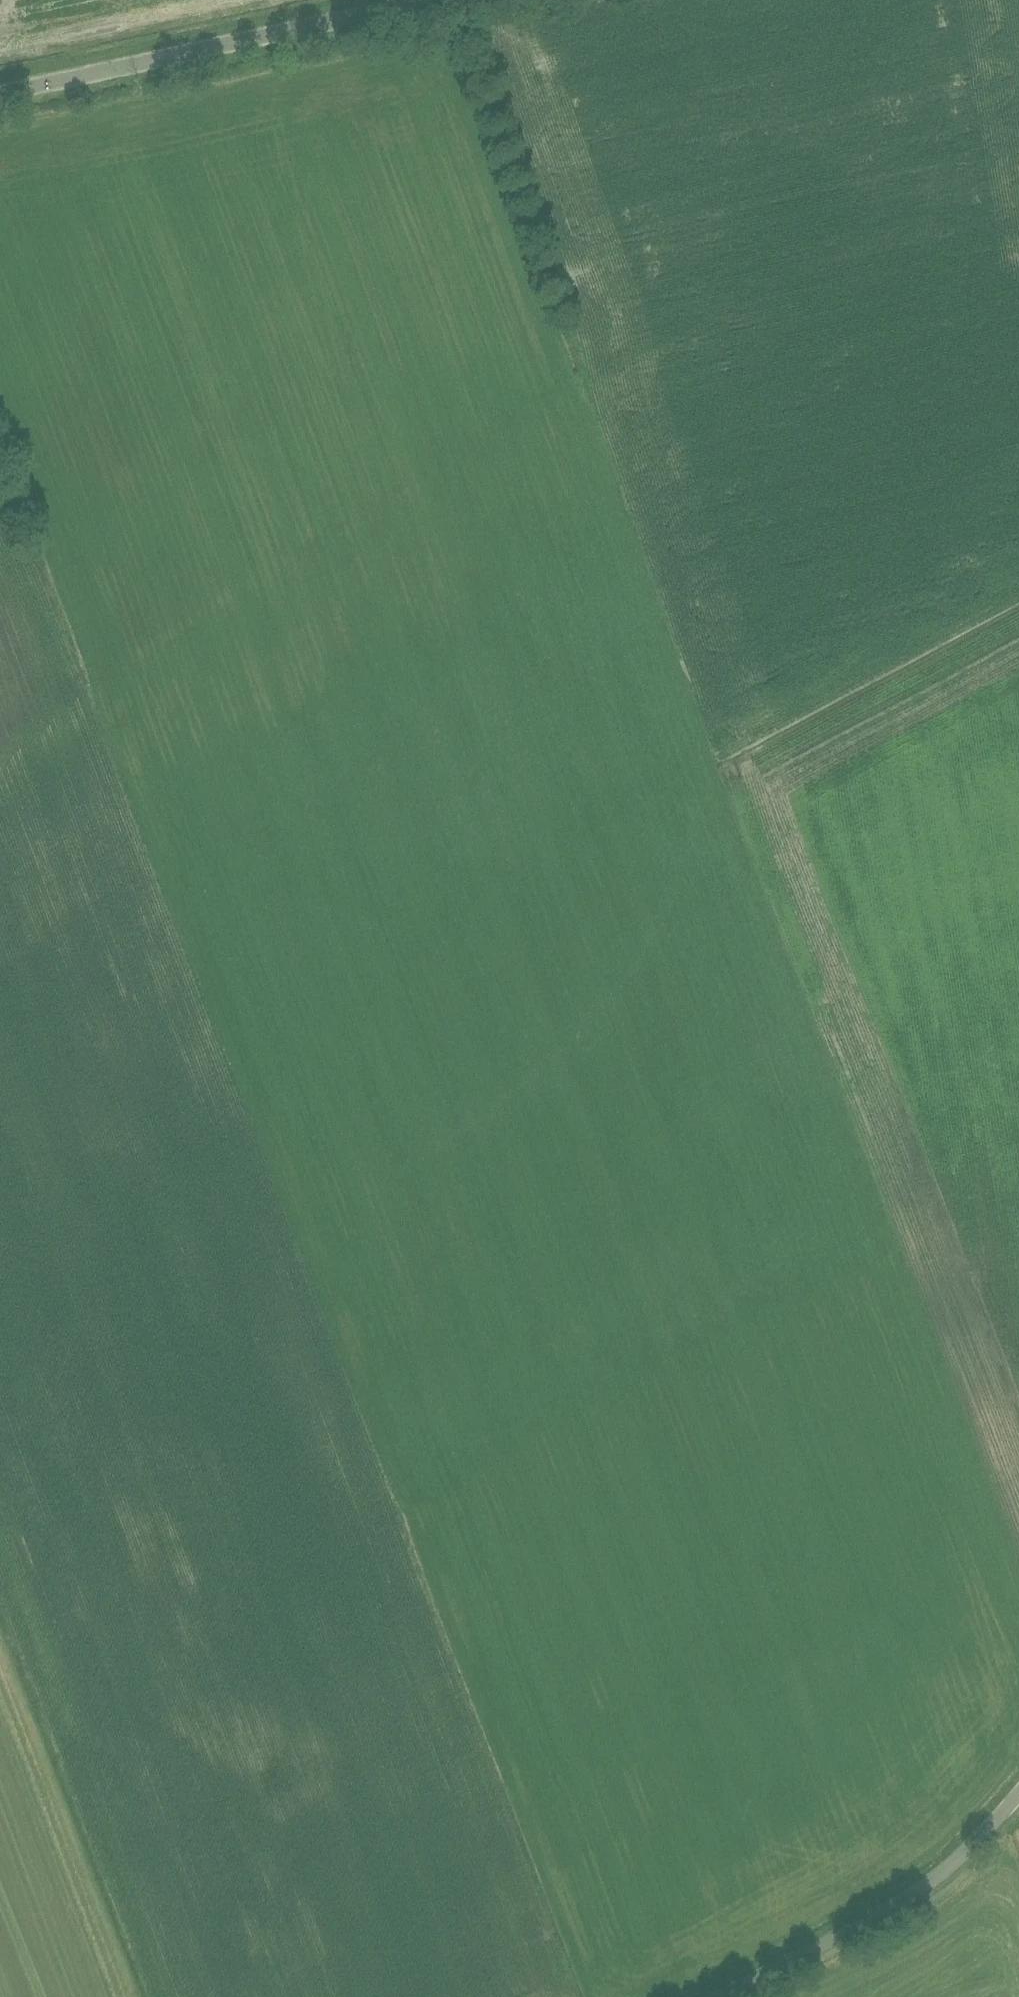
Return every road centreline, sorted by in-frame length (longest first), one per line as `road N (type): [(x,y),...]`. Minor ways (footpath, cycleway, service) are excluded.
road 1 (unclassified): [(0,93),(427,0)]
road 2 (unclassified): [(710,1996),(888,1910),(979,1841),(1018,1794)]

